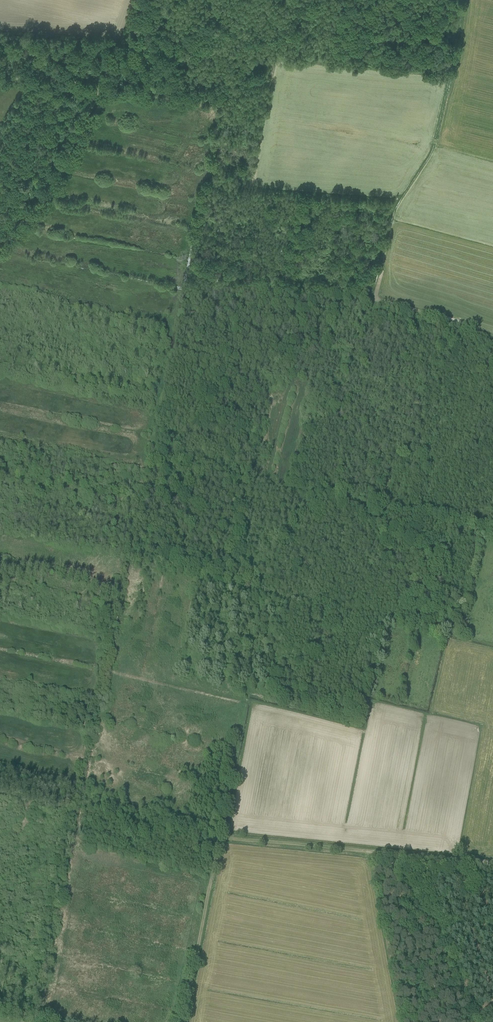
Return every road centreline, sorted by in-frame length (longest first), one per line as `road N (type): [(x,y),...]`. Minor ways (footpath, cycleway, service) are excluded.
road 1 (track): [(406,855),(219,840),(183,1021)]
road 2 (track): [(492,535),(288,488)]
road 3 (track): [(101,87),(37,208),(0,238)]
road 4 (track): [(101,87),(223,102)]

